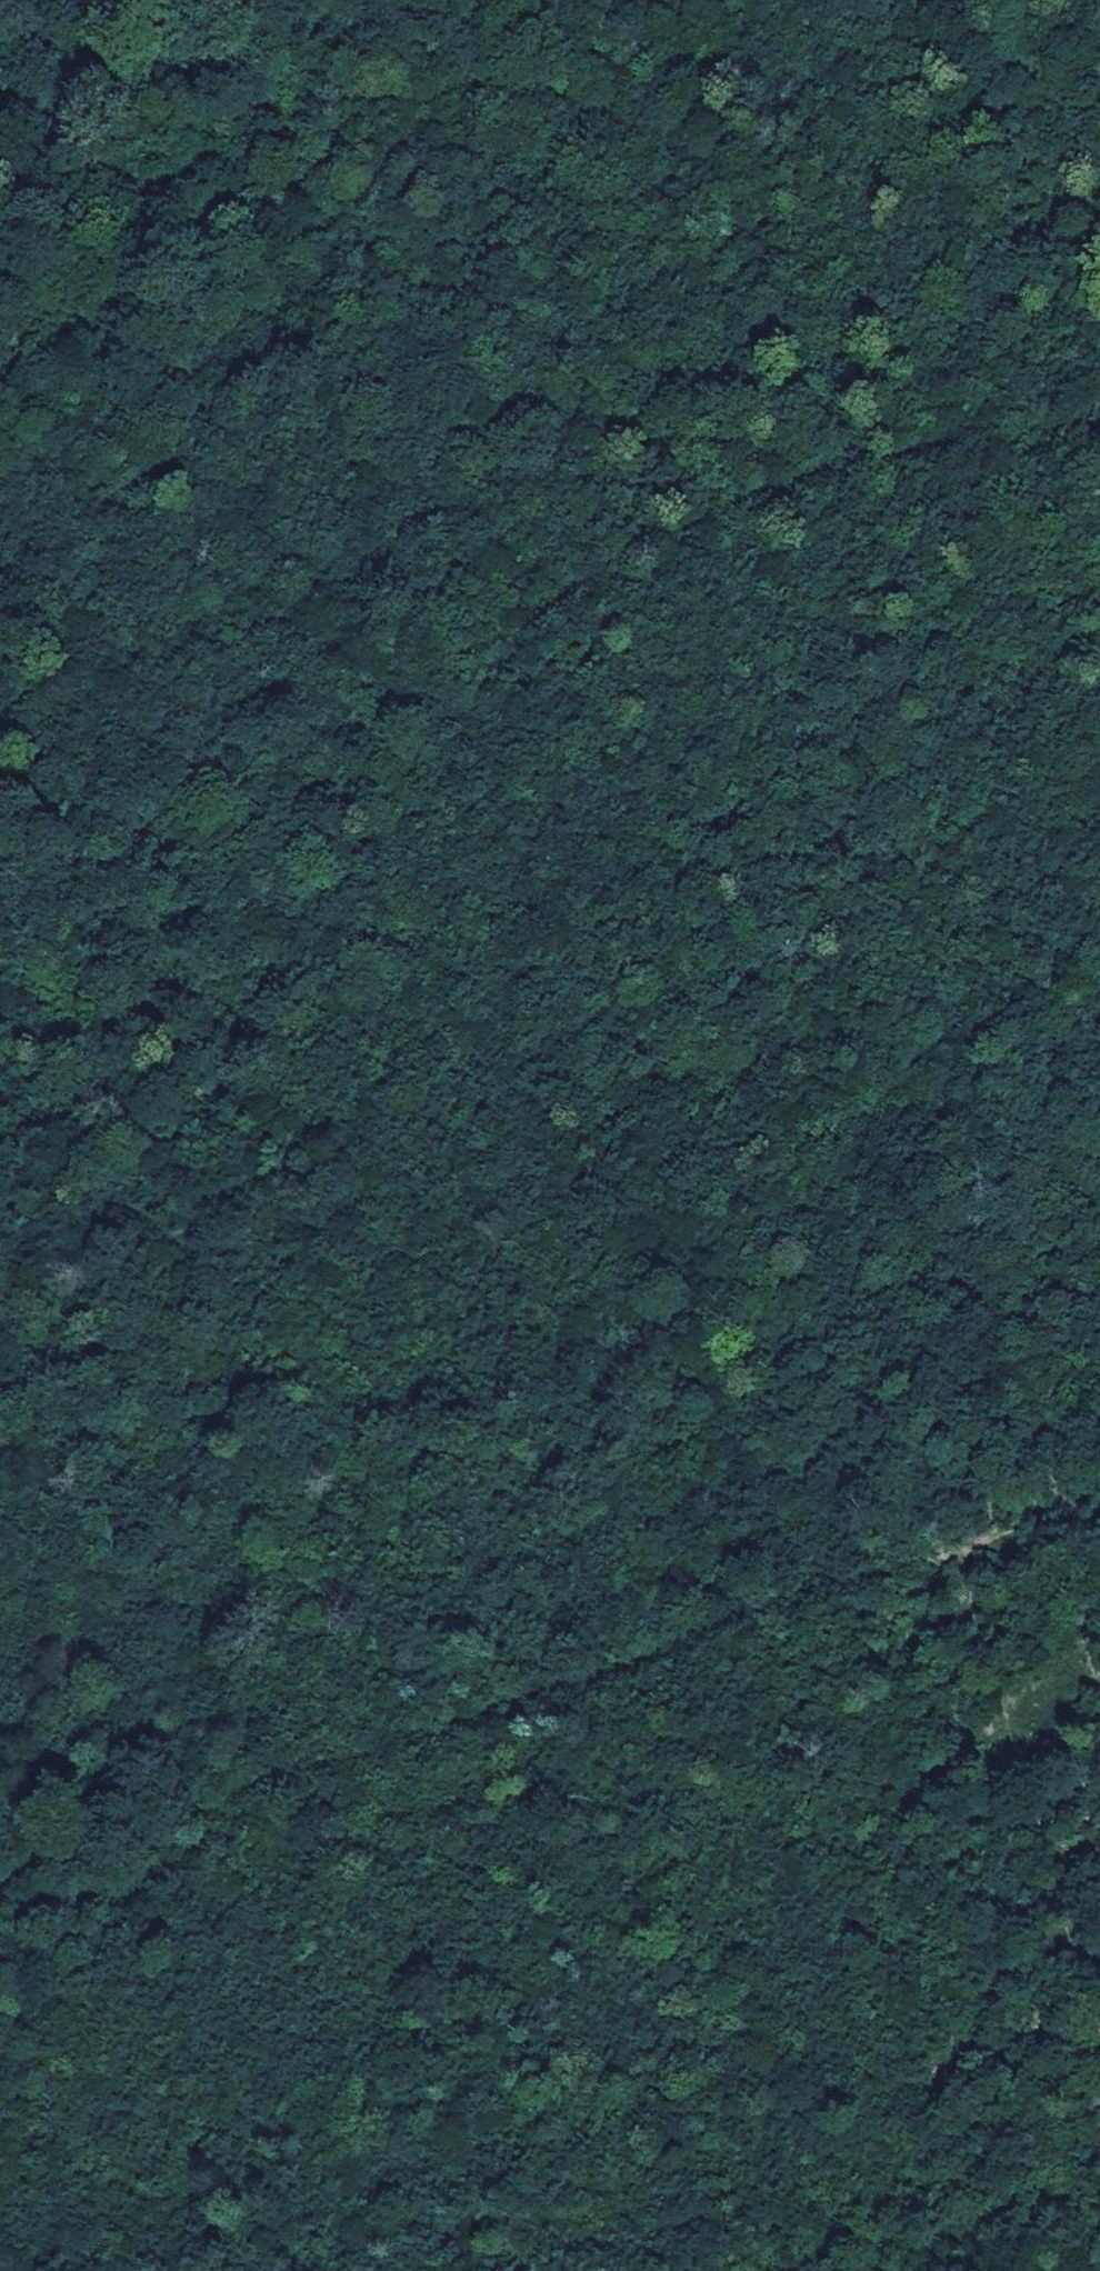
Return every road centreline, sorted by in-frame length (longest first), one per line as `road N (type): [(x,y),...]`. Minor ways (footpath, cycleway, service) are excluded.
road 1 (track): [(0,2035),(49,1878),(50,1623),(69,1460),(160,1303),(241,999),(318,843),(494,632),(730,489),(1099,399)]
road 2 (track): [(516,0),(231,195),(0,401)]

